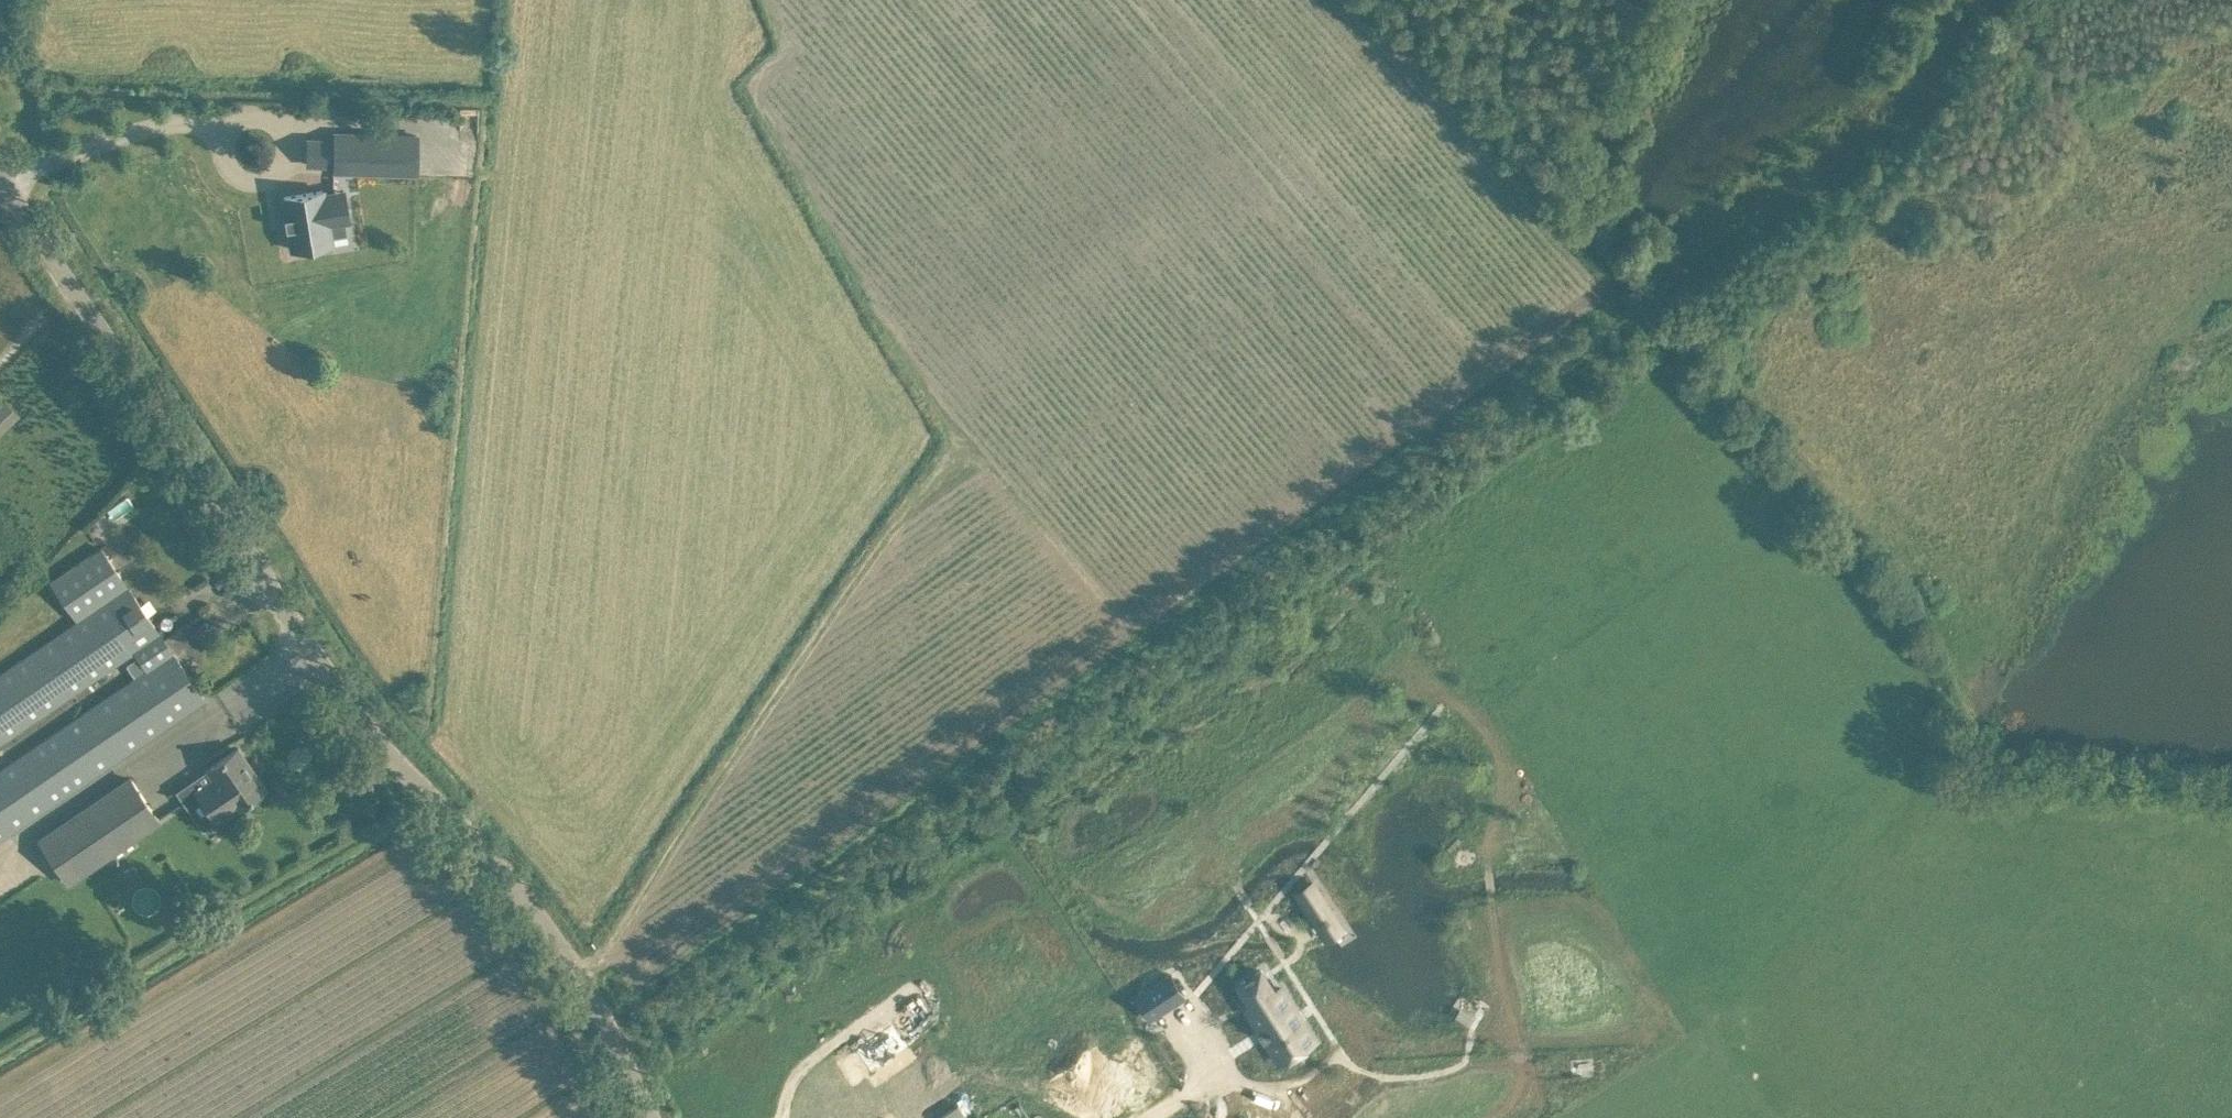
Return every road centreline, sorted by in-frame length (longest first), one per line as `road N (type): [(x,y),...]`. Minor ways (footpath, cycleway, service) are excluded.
road 1 (unclassified): [(648,1117),(557,943),(480,844),(384,749),(338,690),(0,175)]
road 2 (track): [(573,970),(606,951),(737,749),(952,453)]
road 3 (track): [(1448,698),(1493,740),(1505,775),(1489,869),(1521,1072),(1521,1100),(1504,1117)]

